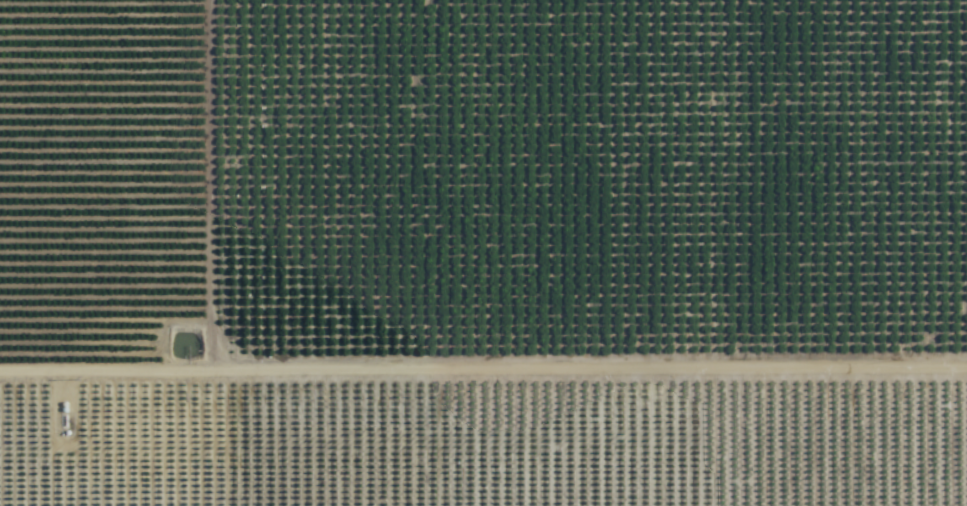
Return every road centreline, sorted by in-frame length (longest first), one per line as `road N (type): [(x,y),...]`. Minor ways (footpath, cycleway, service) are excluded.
road 1 (residential): [(0,375),(966,370)]

